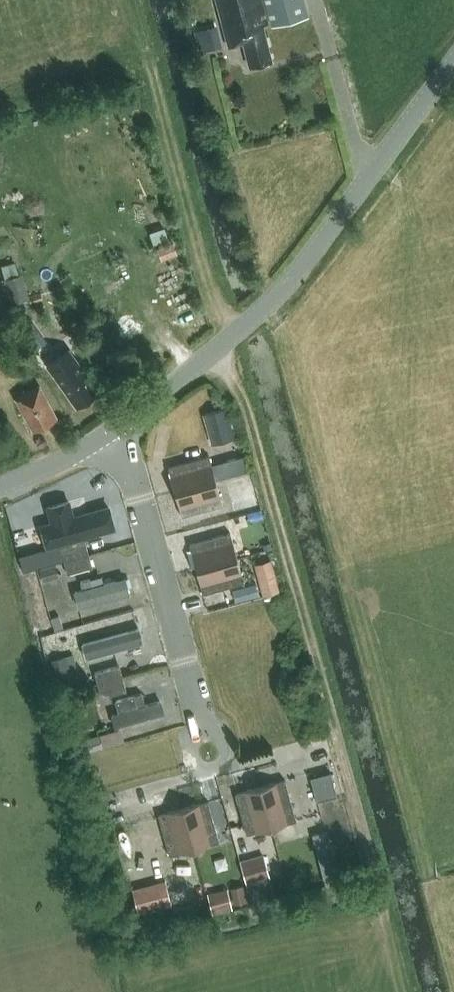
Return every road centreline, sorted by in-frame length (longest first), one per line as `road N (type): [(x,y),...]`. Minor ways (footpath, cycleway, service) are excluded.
road 1 (track): [(214,354),(243,396),(379,885)]
road 2 (tertiary): [(109,435),(214,354),(296,273),(453,63)]
road 3 (unclassified): [(208,773),(109,435)]
road 4 (tertiary): [(0,487),(109,435)]

